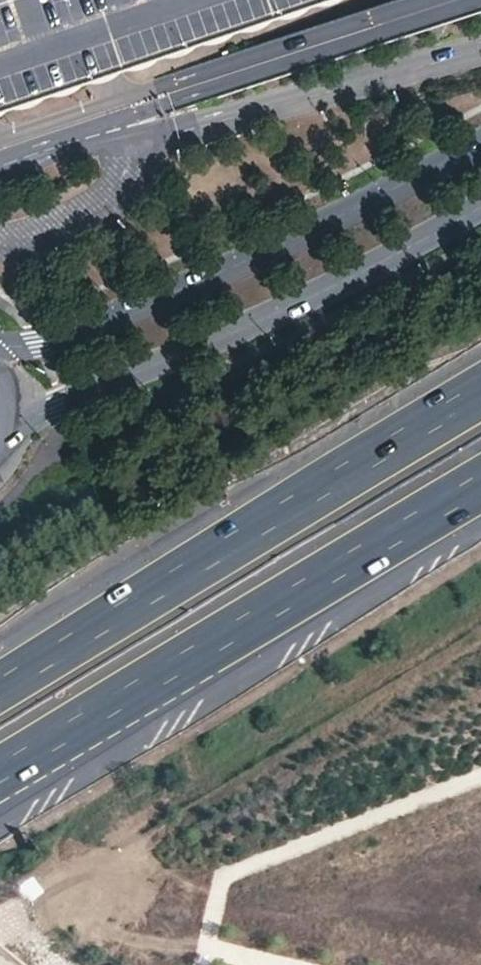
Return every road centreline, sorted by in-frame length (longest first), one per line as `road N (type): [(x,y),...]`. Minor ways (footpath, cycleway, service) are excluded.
road 1 (motorway): [(0,780),(480,481)]
road 2 (motorway): [(480,390),(0,682)]
road 3 (secondary): [(480,145),(363,209),(85,329),(52,342),(0,347)]
road 4 (secondary): [(13,435),(43,409),(205,343),(480,206)]

